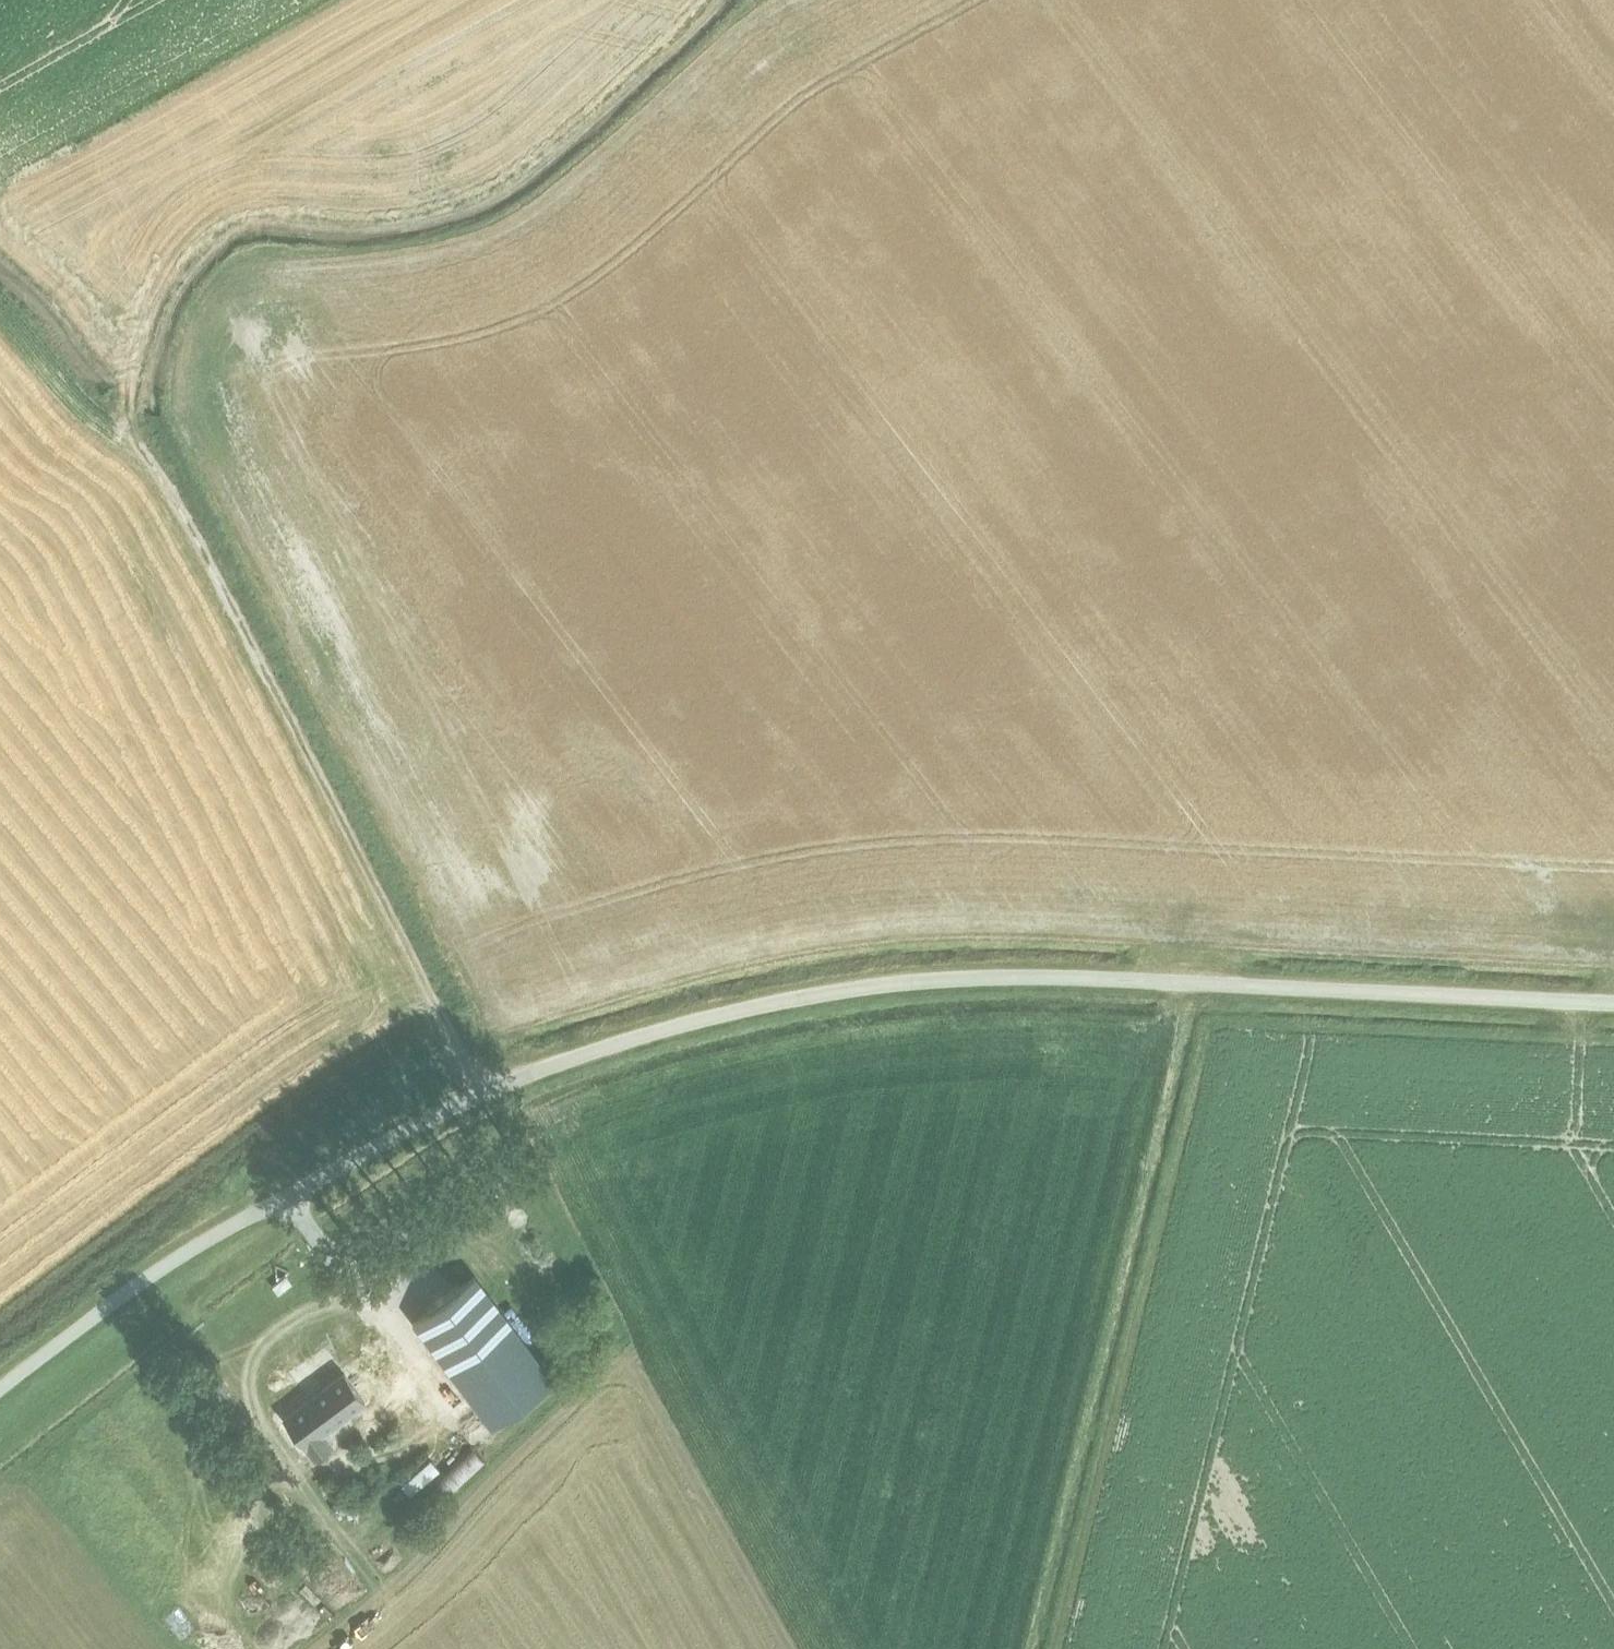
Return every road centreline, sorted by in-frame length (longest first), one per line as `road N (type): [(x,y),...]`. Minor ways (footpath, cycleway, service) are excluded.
road 1 (unclassified): [(0,1387),(199,1243),(465,1100),(706,1017),(966,977),(1613,1003)]

